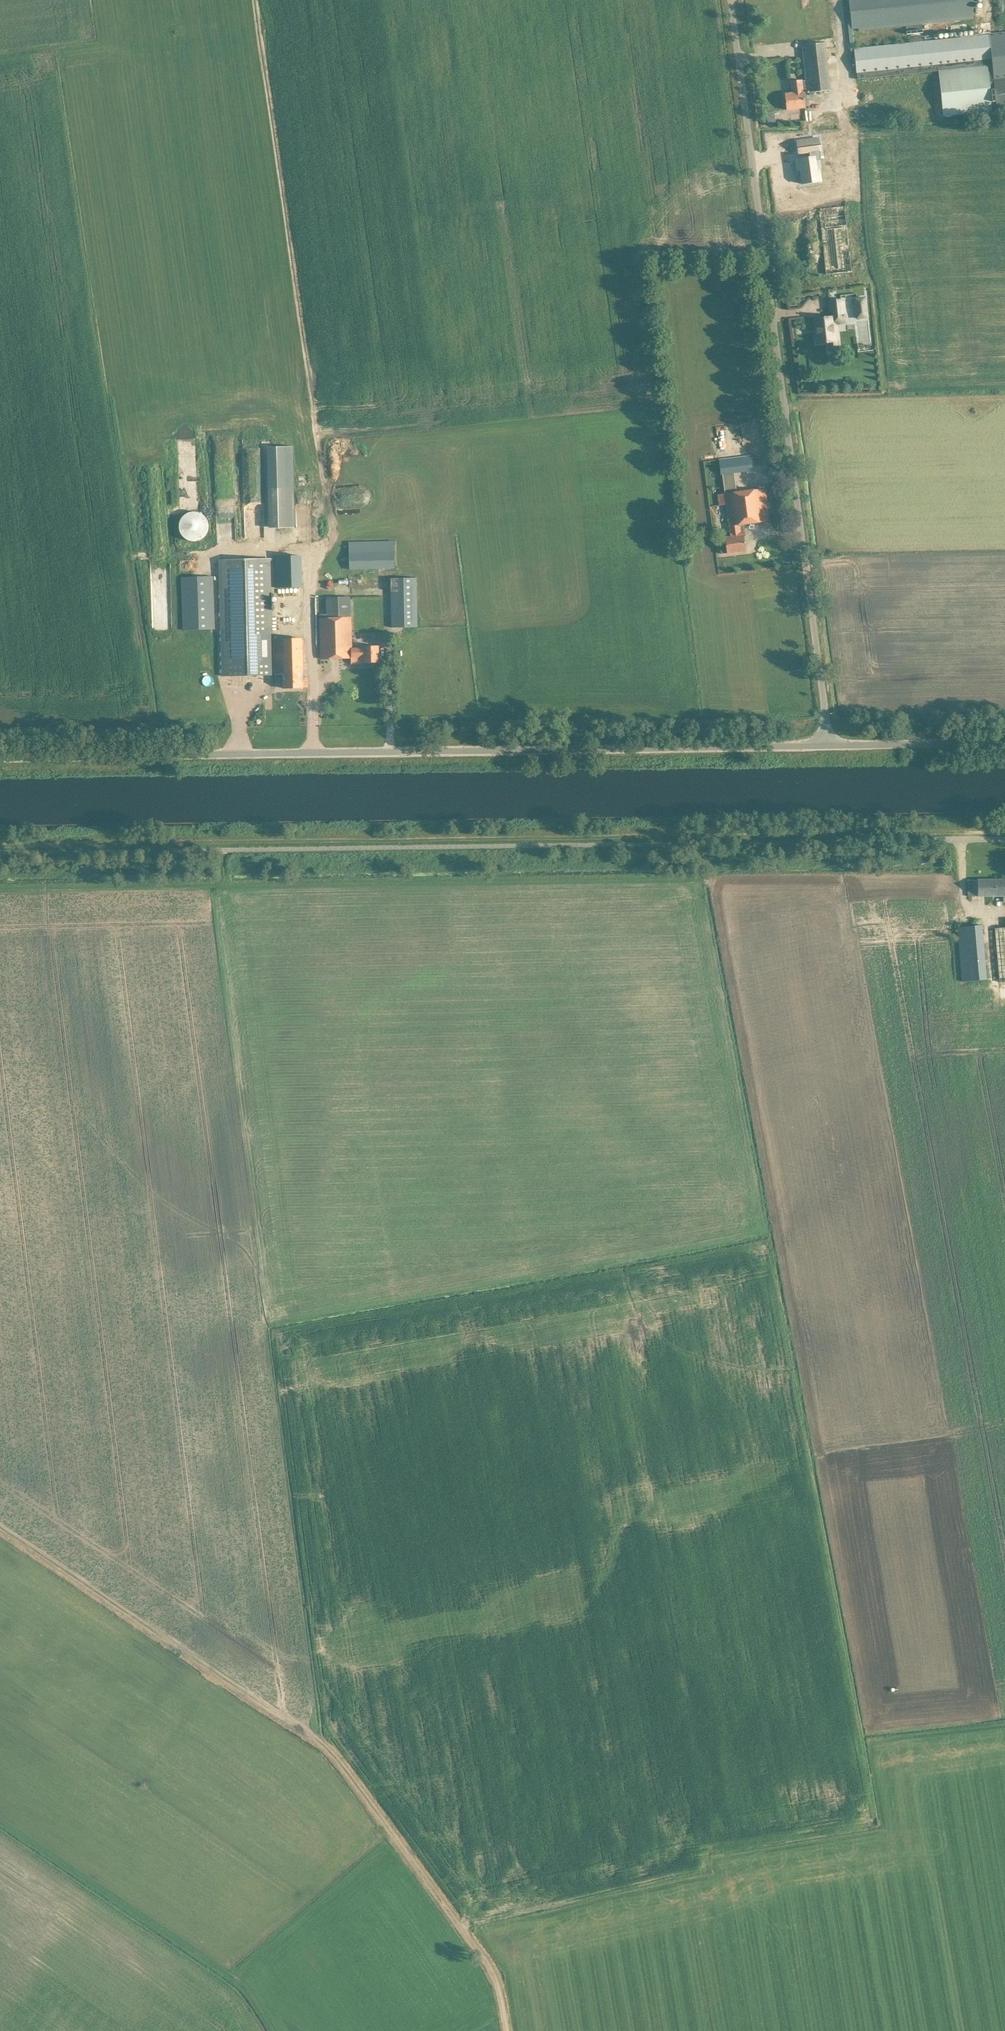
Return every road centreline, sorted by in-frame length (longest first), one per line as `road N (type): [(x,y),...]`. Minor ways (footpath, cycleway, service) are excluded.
road 1 (track): [(1004,830),(0,842)]
road 2 (unclassified): [(0,750),(831,740)]
road 3 (unclassified): [(831,740),(728,0)]
road 4 (track): [(506,2030),(496,1976),(337,1757),(0,1527)]
road 5 (unclassified): [(831,740),(1004,737)]

